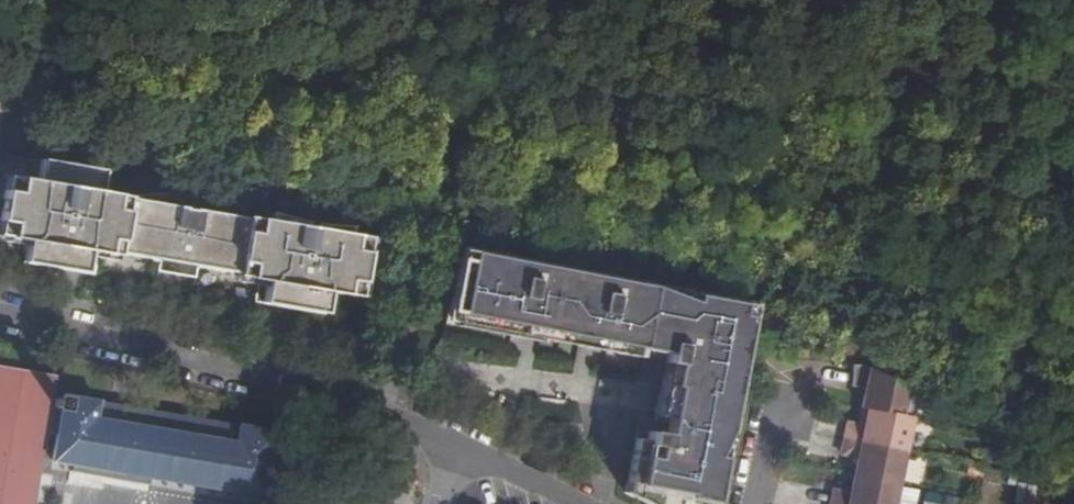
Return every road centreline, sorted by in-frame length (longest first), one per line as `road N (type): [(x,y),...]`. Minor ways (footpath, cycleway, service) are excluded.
road 1 (residential): [(452,445),(302,389),(0,314)]
road 2 (residential): [(574,503),(452,445)]
road 3 (residential): [(751,503),(784,378)]

